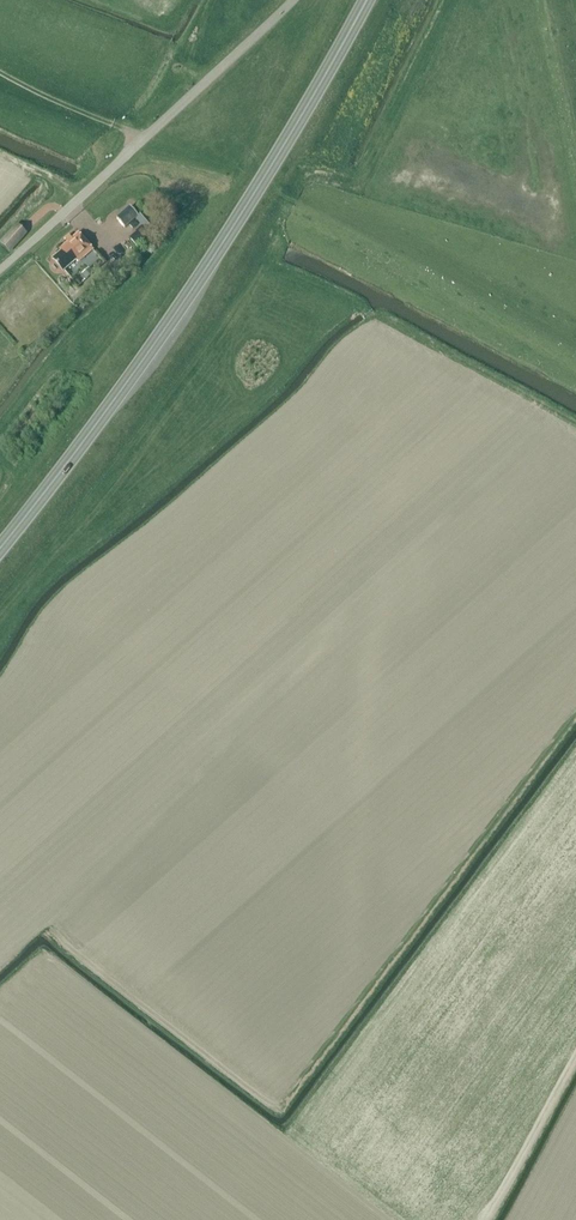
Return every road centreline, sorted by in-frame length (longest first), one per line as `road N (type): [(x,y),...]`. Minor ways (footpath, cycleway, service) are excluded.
road 1 (trunk): [(0,548),(168,325),(374,0)]
road 2 (unclassified): [(0,270),(291,0)]
road 3 (track): [(0,74),(145,137)]

